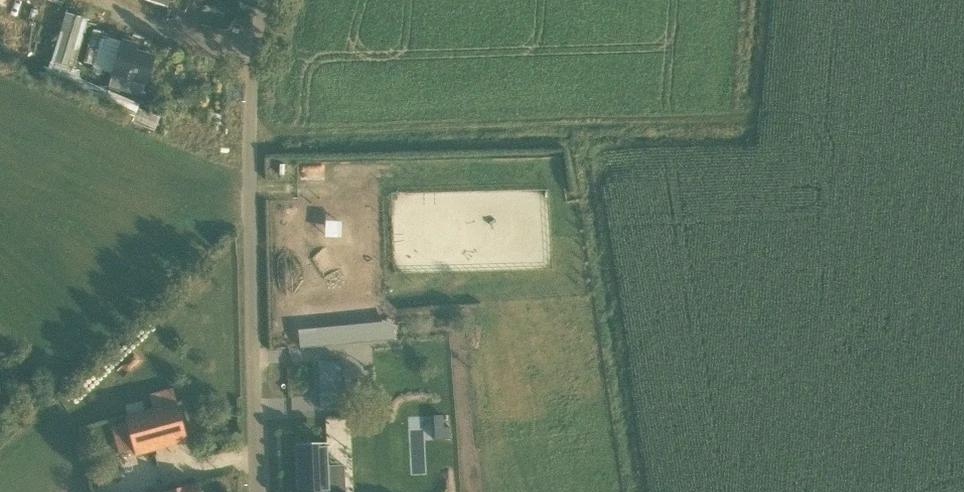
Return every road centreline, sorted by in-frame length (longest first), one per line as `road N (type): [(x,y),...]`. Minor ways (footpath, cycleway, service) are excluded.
road 1 (track): [(252,136),(754,113)]
road 2 (unclassified): [(257,491),(252,136),(262,0)]

